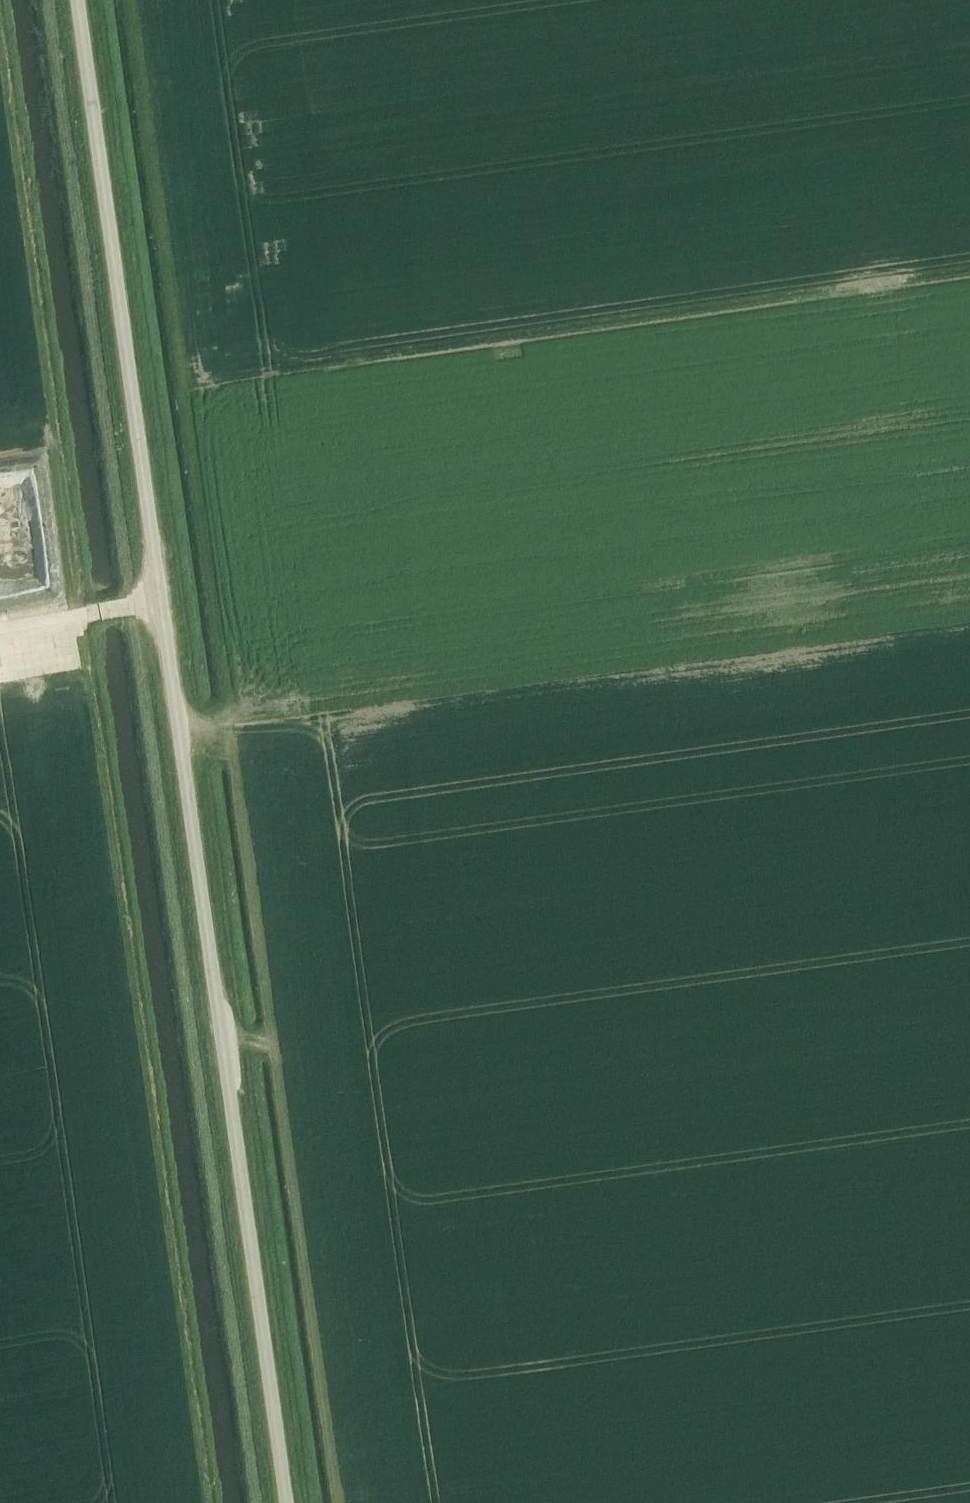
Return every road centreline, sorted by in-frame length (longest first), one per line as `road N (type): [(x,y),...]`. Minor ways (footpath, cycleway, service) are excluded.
road 1 (unclassified): [(283,1502),(73,0)]

